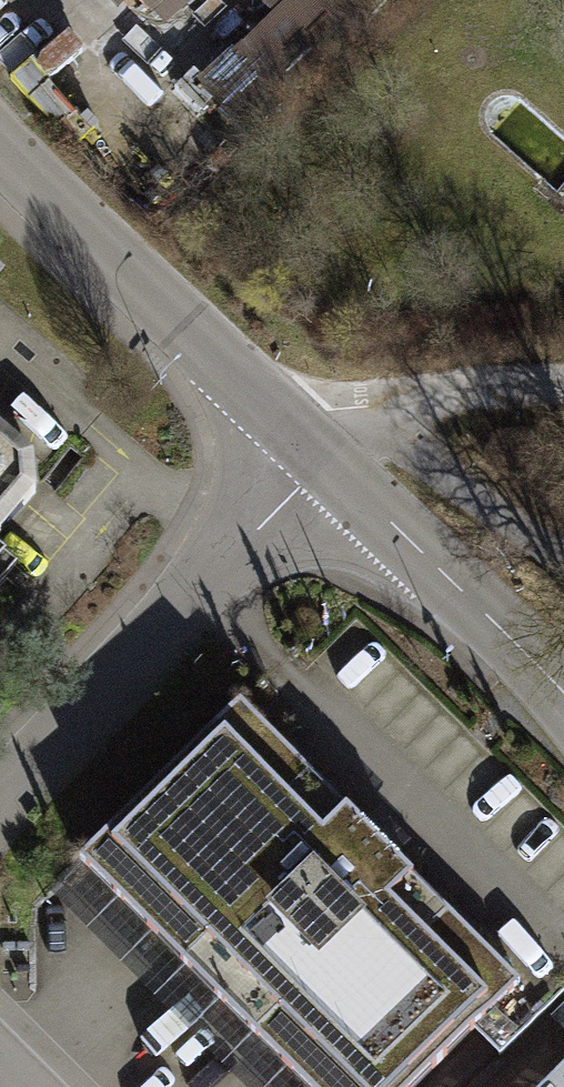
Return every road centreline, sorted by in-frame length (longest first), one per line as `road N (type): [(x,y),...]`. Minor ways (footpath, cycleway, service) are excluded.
road 1 (residential): [(323,461),(0,807)]
road 2 (tertiary): [(0,148),(323,461)]
road 3 (tertiary): [(323,461),(563,687)]
road 4 (track): [(323,461),(367,418),(456,397),(563,390)]
road 5 (track): [(563,562),(367,418)]

